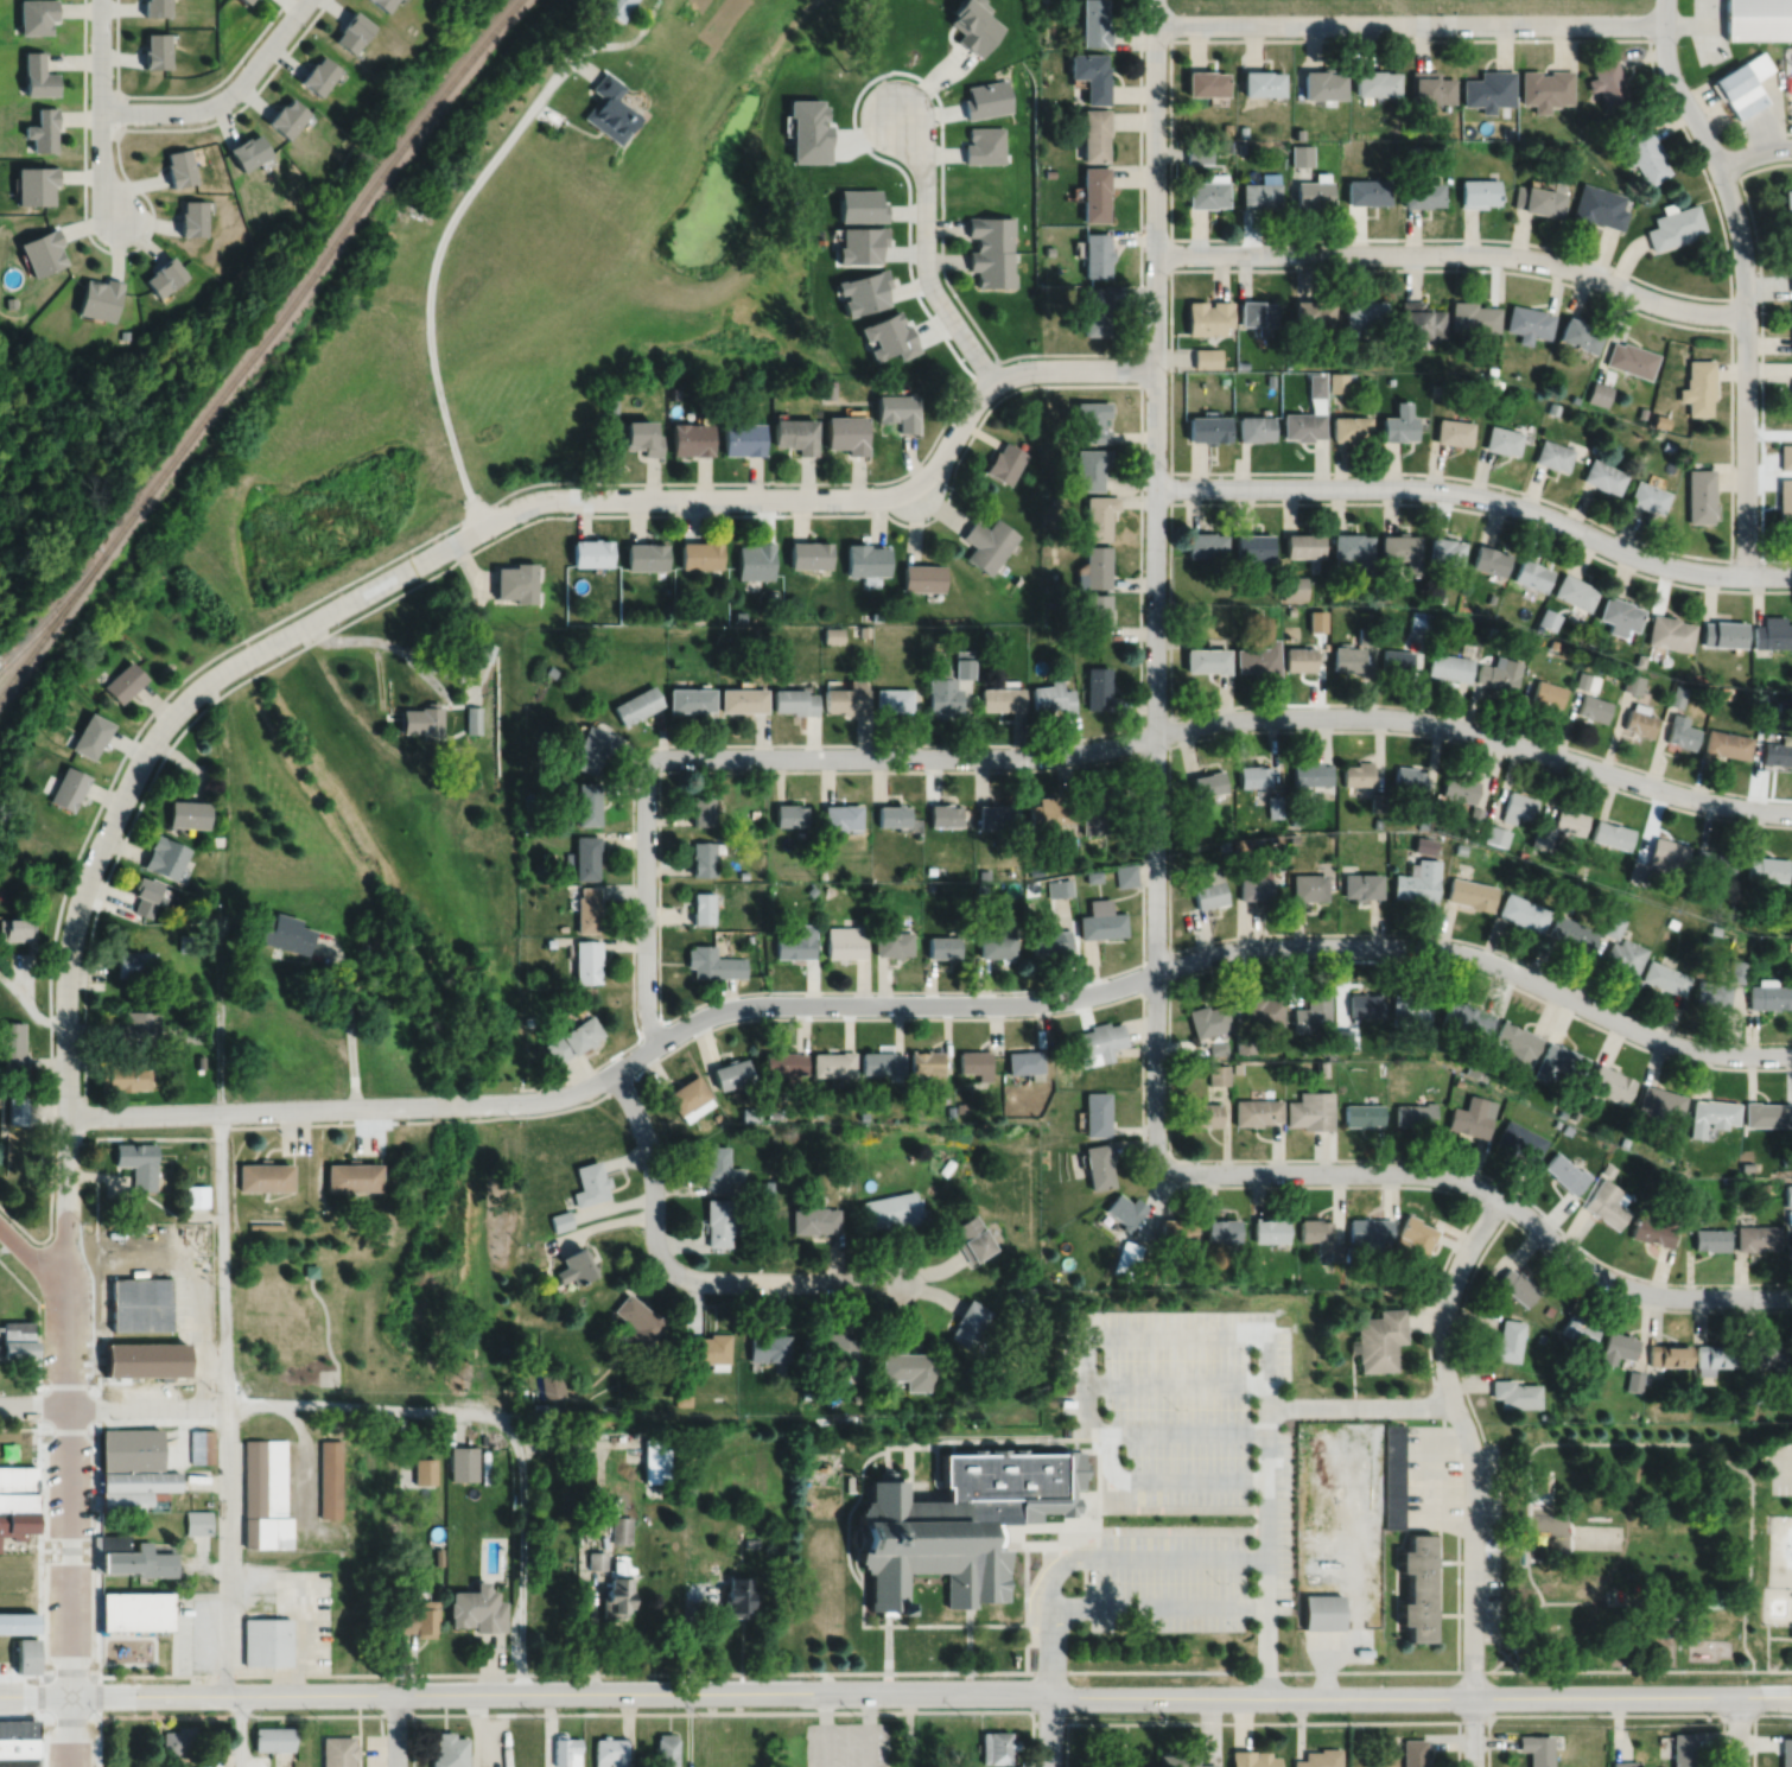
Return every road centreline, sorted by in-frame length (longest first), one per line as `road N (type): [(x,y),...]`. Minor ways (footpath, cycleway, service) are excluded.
road 1 (tertiary): [(0,1694),(1791,1694)]
road 2 (residential): [(66,1116),(533,1101),(584,1088),(694,1021),(731,1008),(1051,1000),(1212,953),(1281,946),(1457,952),(1664,1041),(1716,1053),(1791,1054)]
road 3 (residential): [(1155,0),(1162,1165)]
road 4 (residential): [(655,759),(1031,756),(1219,720),(1385,716),(1470,730),(1685,796),(1791,812)]
road 5 (residential): [(1156,367),(1004,376),(977,398),(920,495),(532,502),(202,686)]
road 6 (residential): [(69,1693),(66,973),(80,900),(134,773),(171,716),(202,686)]
road 7 (residential): [(1162,1165),(1195,1172),(1435,1172),(1501,1196),(1574,1259),(1626,1286),(1667,1296),(1791,1296)]
road 8 (residential): [(1155,487),(1441,489),(1513,503),(1665,565),(1791,574)]
road 9 (residential): [(1156,254),(1523,256),(1680,309),(1745,313)]
road 10 (residential): [(1664,0),(1669,70),(1718,165),(1739,227),(1747,574)]
road 11 (residential): [(1501,1196),(1463,1257),(1443,1336),(1474,1475),(1473,1696)]
road 12 (residential): [(1155,24),(1664,21)]
road 13 (residential): [(0,1405),(336,1404),(490,1415)]
road 14 (residential): [(612,1072),(649,1152),(655,1238),(668,1266),(712,1280),(898,1282)]
road 15 (residential): [(995,382),(927,275),(924,172),(896,115)]
road 16 (residential): [(223,1405),(218,1112)]
road 17 (residential): [(225,1693),(223,1405)]
road 18 (residential): [(659,1042),(646,1008),(646,776),(655,759)]
road 19 (residential): [(100,112),(180,112),(225,97),(306,0)]
road 20 (residential): [(100,0),(101,166),(119,216)]

